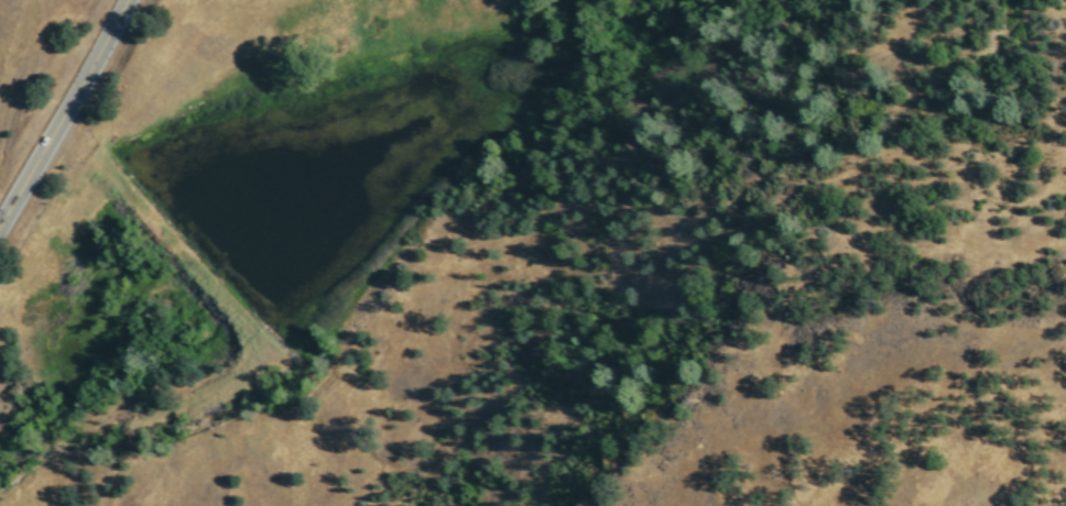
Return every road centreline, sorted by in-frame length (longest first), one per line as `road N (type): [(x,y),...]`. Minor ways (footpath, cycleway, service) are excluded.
road 1 (tertiary): [(0,222),(122,0)]

